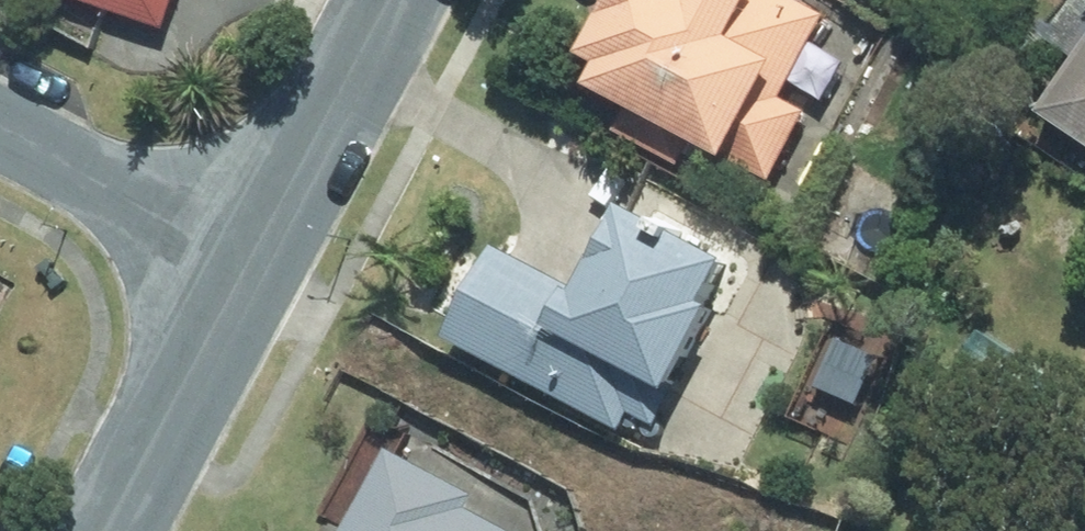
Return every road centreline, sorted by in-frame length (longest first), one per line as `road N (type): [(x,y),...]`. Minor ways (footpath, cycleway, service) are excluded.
road 1 (residential): [(398,0),(255,267)]
road 2 (residential): [(255,267),(111,530)]
road 3 (residential): [(255,267),(0,126)]

